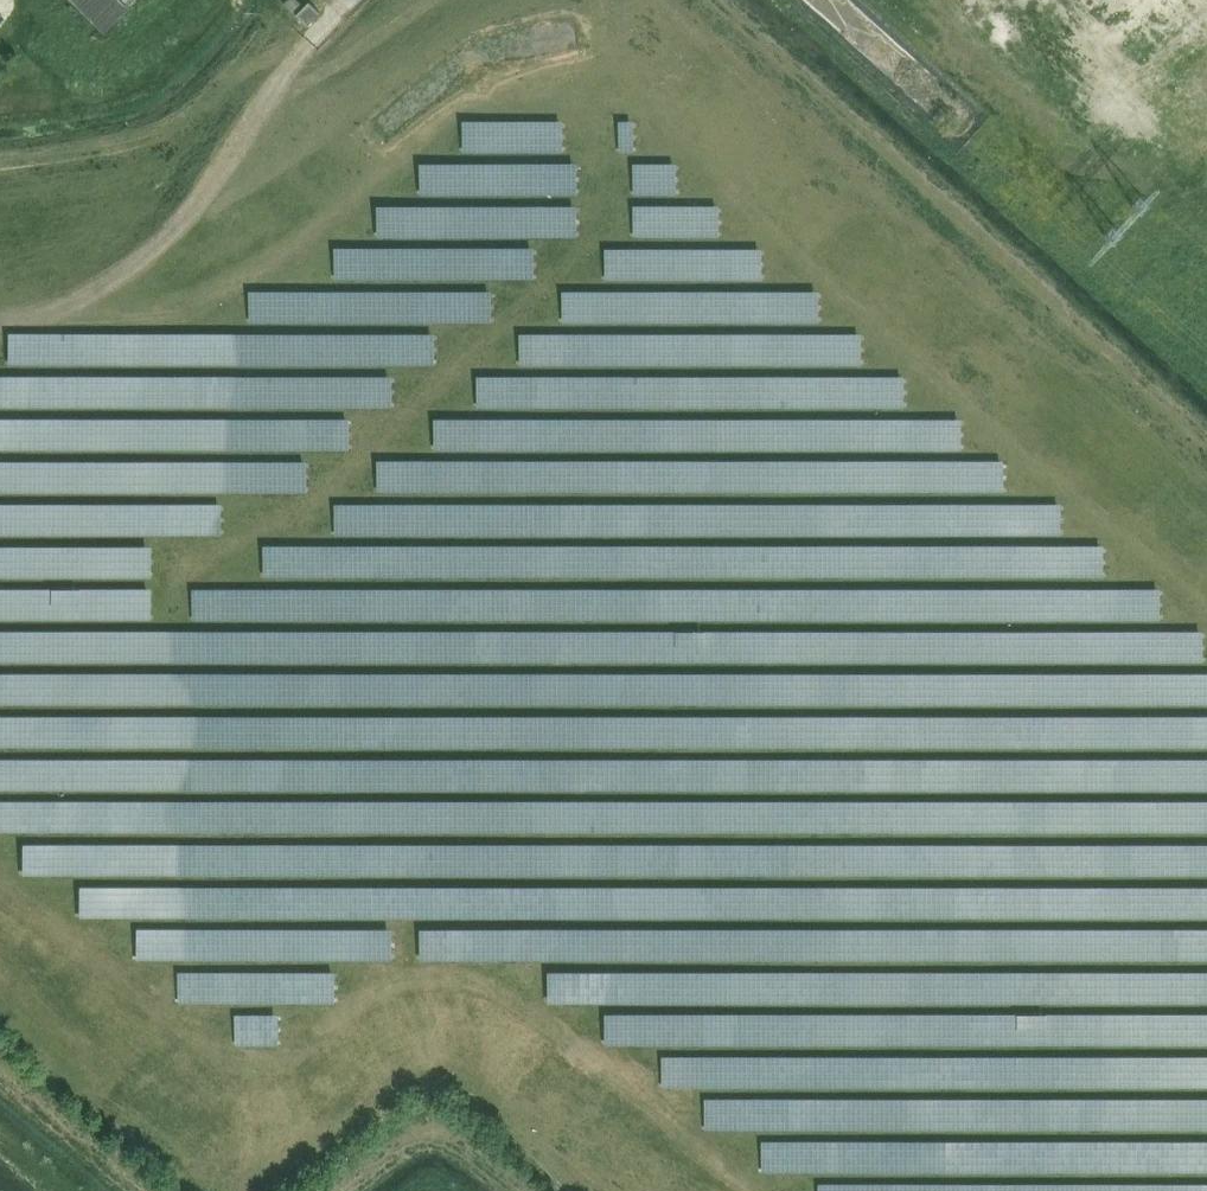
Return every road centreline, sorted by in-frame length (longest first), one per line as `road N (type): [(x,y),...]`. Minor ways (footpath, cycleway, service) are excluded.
road 1 (track): [(345,0),(177,224),(88,297),(0,333)]

